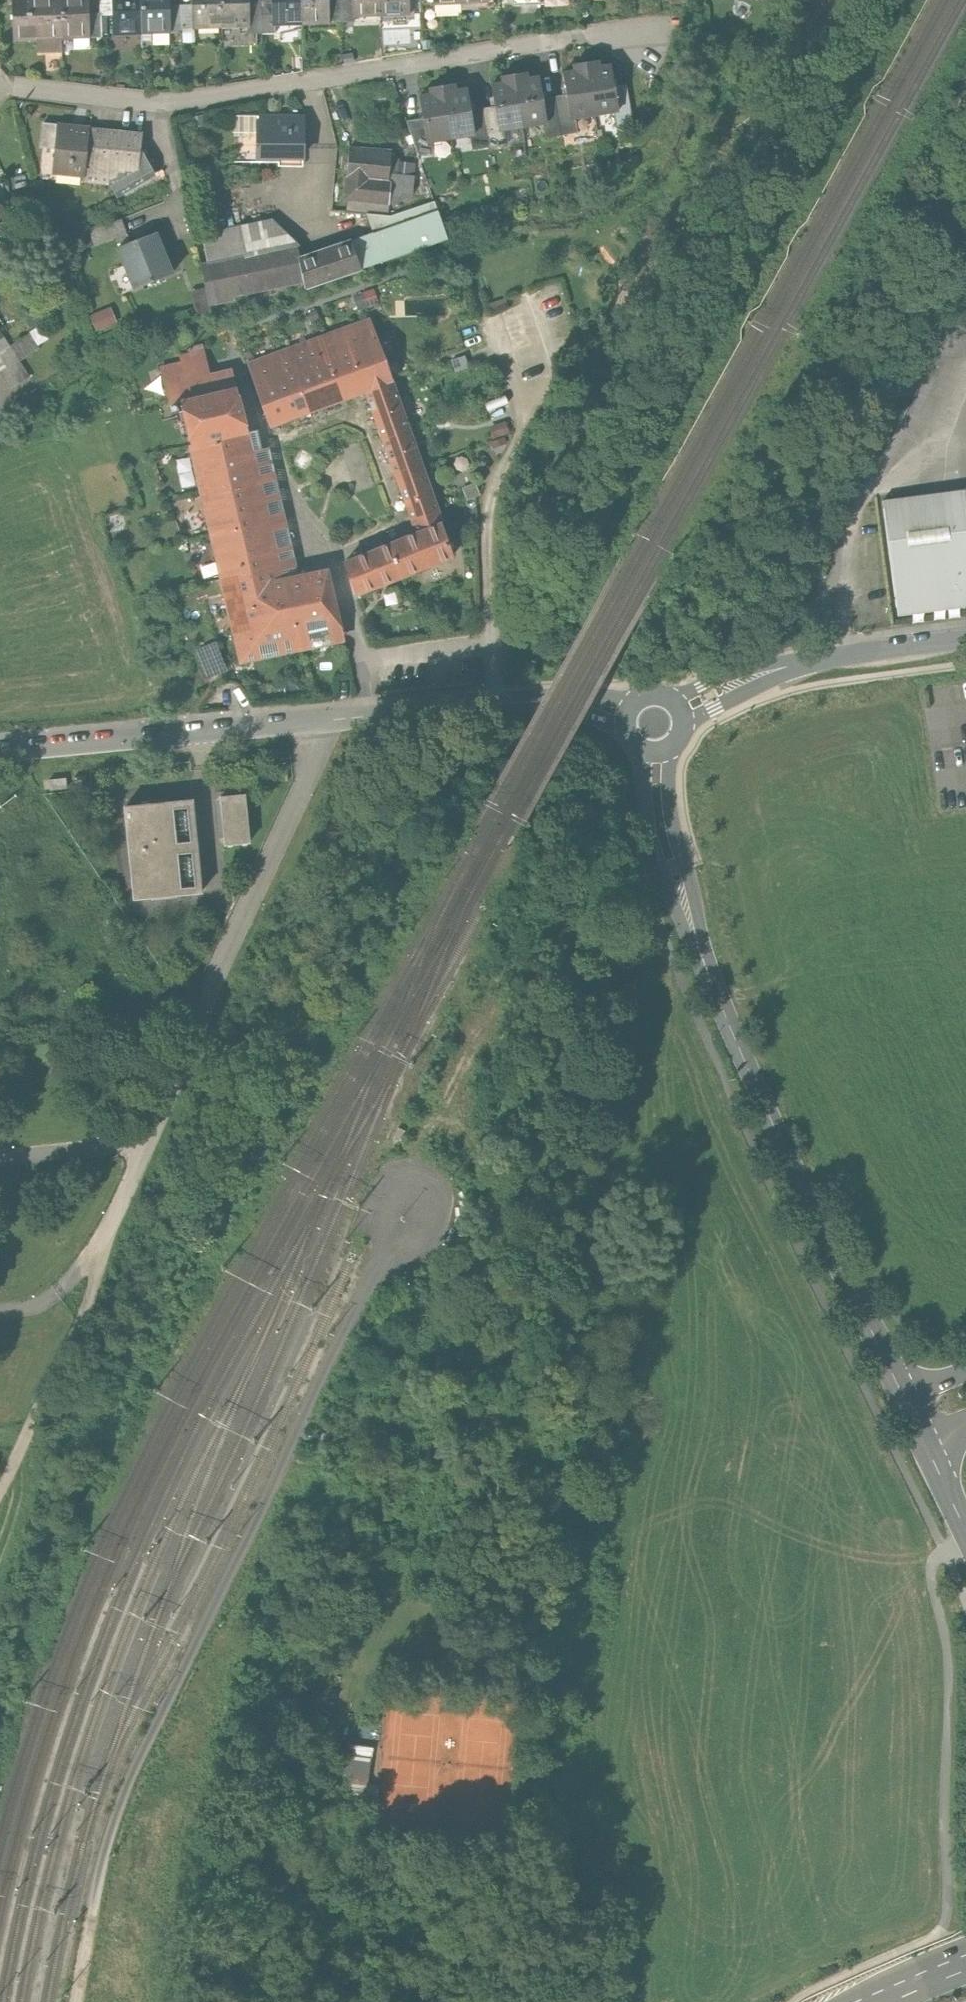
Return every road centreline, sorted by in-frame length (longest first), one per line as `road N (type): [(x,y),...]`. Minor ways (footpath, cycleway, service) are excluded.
road 1 (residential): [(0,85),(159,105),(589,36),(652,43)]
road 2 (tertiary): [(563,702),(0,750)]
road 3 (tertiary): [(683,903),(749,1072),(903,1397)]
road 4 (track): [(101,1244),(92,1299),(0,1494)]
road 5 (tertiary): [(640,750),(640,791),(659,871),(683,903)]
road 6 (tertiary): [(683,903),(667,750)]
road 7 (residential): [(965,639),(813,660)]
road 8 (residential): [(813,660),(729,674),(672,699)]
road 9 (residential): [(684,726),(813,660)]

